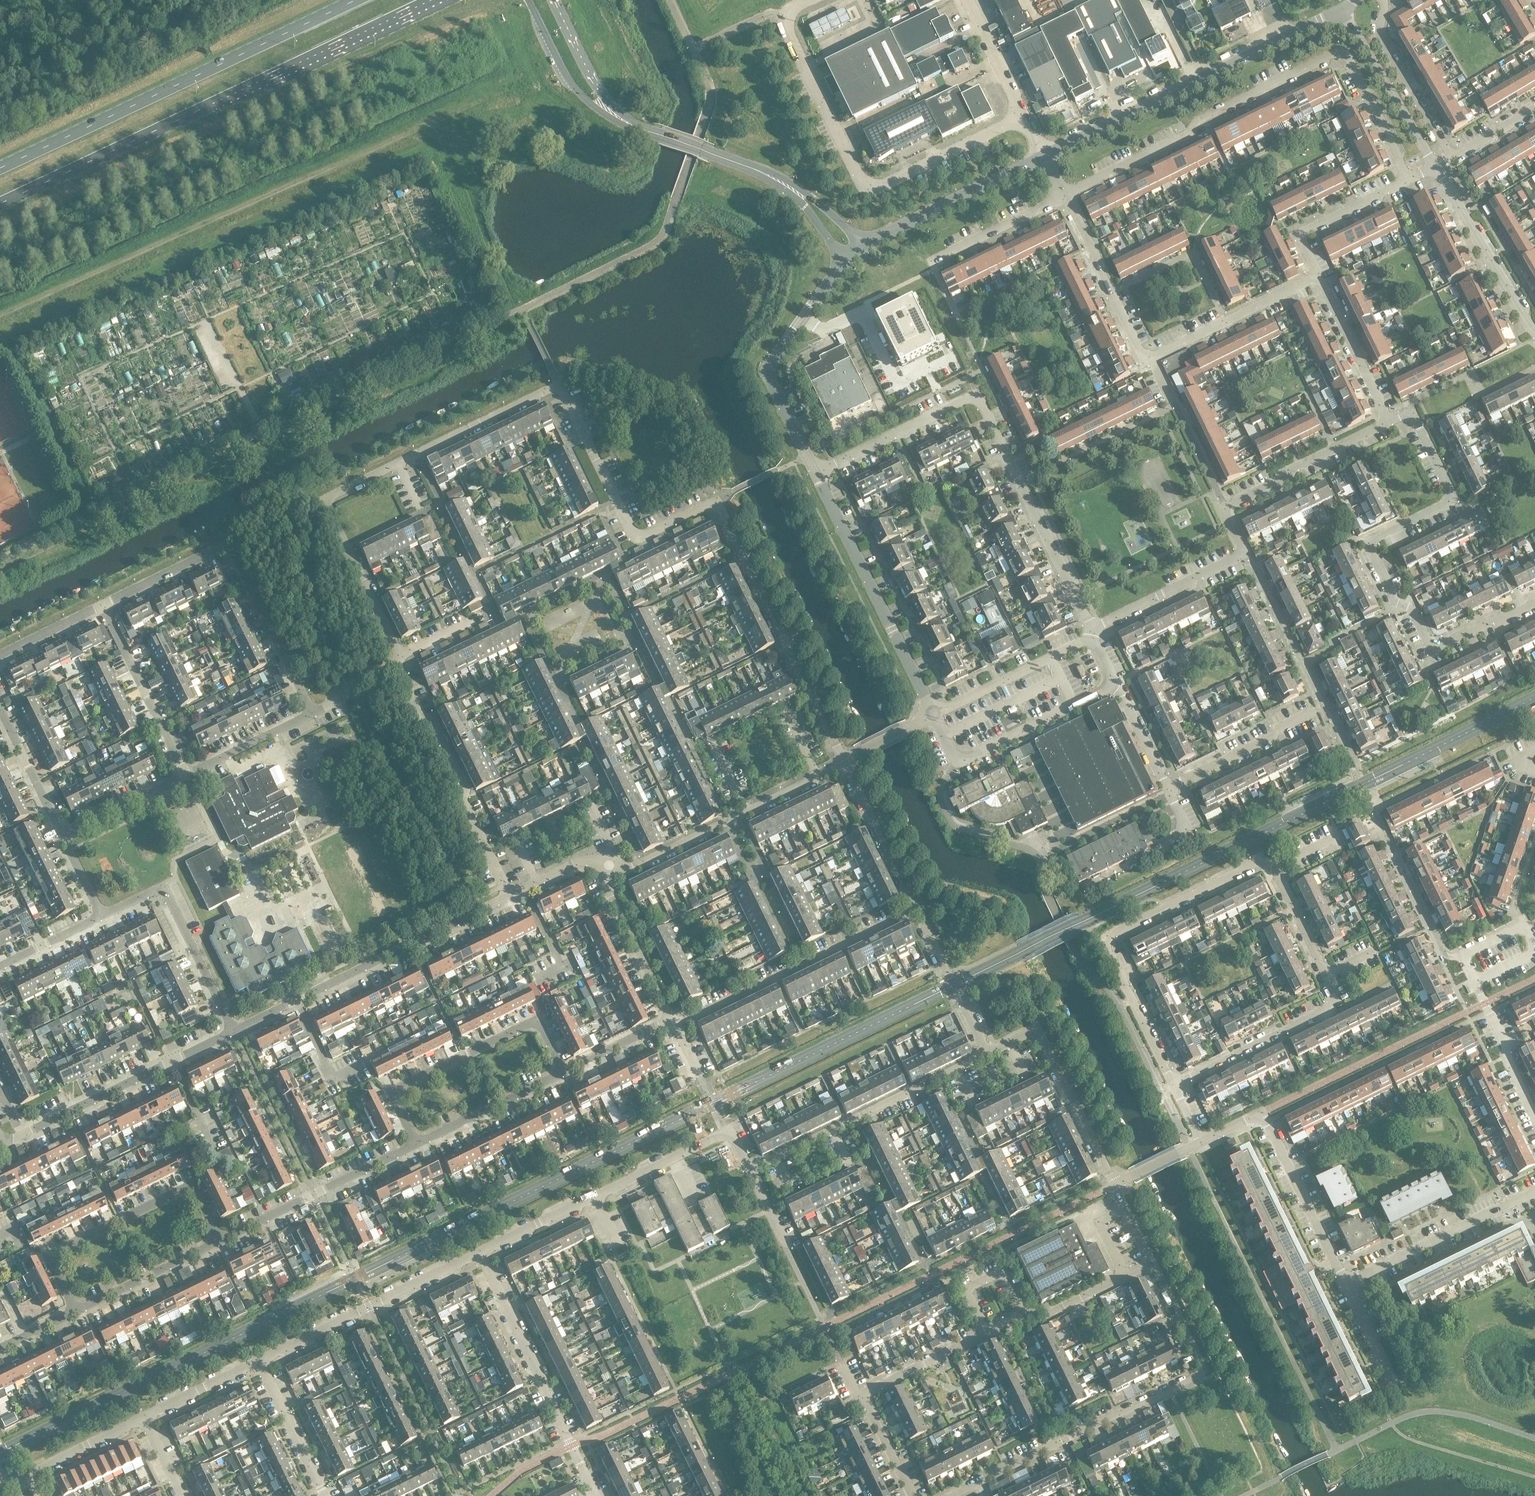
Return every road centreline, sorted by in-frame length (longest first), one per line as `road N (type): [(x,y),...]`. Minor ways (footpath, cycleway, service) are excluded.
road 1 (unclassified): [(716,504),(636,531),(560,383),(323,498)]
road 2 (trunk): [(0,203),(428,0)]
road 3 (residential): [(1061,195),(1195,133),(1203,118),(1327,56),(1349,63),(1410,178)]
road 4 (residential): [(1534,599),(1441,646),(1427,639),(1414,610),(1394,599),(1372,547),(1375,538),(1455,501),(1419,424),(1389,424)]
road 5 (residential): [(816,475),(980,400),(1093,635)]
road 6 (residential): [(910,1495),(870,1410),(870,1389),(1011,1320),(1053,1314),(1154,1266)]
road 7 (residential): [(1093,635),(1102,621),(1245,552),(1221,503),(1389,424)]
road 8 (residential): [(954,1495),(1197,1379),(1200,1362),(1154,1266)]
road 9 (trunk): [(354,0),(0,167)]
road 10 (unclassified): [(813,0),(795,9),(788,28),(860,179),(871,186),(1022,117)]
road 11 (residential): [(1175,1084),(1109,939),(1266,864),(1277,870)]
road 12 (unclassified): [(1041,156),(1340,10)]
road 13 (residential): [(1175,1084),(1336,1004),(1277,870)]
road 14 (residential): [(233,1031),(509,900)]
road 15 (unclassified): [(0,560),(262,432)]
road 16 (residential): [(840,762),(716,504)]
road 17 (residential): [(74,1313),(50,1264),(55,1250),(185,1188),(196,1193),(220,1243)]
road 18 (residential): [(480,1253),(729,1131)]
road 19 (residential): [(600,1495),(480,1253)]
road 20 (residential): [(562,1076),(544,1036),(526,1024),(400,1087),(396,1106),(414,1146)]
road 21 (residential): [(509,900),(400,656)]
road 22 (residential): [(932,714),(816,475)]
road 23 (residential): [(988,1053),(750,1170)]
road 24 (residential): [(677,1029),(914,912)]
road 25 (residential): [(608,863),(640,865),(840,762)]
road 26 (residential): [(260,1360),(480,1253)]
road 27 (residential): [(18,1141),(233,1031)]
road 28 (residential): [(845,262),(769,374),(807,458)]
road 29 (residential): [(1115,1186),(1041,1038),(1030,1035),(988,1053)]
road 30 (residential): [(220,1243),(414,1146)]
road 31 (residential): [(101,919),(145,899),(171,904),(233,1031)]
road 32 (residential): [(1345,1284),(1534,1193)]
road 33 (unclassified): [(863,244),(1041,156)]
road 34 (residential): [(309,716),(233,551),(220,546)]
road 35 (residential): [(1534,330),(1434,167)]
road 36 (residential): [(183,776),(102,604)]
road 37 (residential): [(1345,1284),(1264,1114)]
road 38 (residential): [(1316,277),(1149,357)]
road 39 (residential): [(1149,357),(1061,195)]
road 40 (unclassified): [(1340,10),(1434,167)]
road 41 (residential): [(932,714),(1093,635)]
road 42 (residential): [(1449,157),(1377,38),(1385,0)]
road 43 (residential): [(670,1025),(604,883),(608,863)]
road 44 (residential): [(400,656),(323,498)]
road 45 (residential): [(1165,786),(1323,709)]
road 46 (unclassified): [(528,0),(574,91),(635,127)]
road 47 (residential): [(1316,277),(1300,241),(1304,228),(1410,178)]
road 48 (residential): [(1165,786),(1093,635)]
road 49 (residential): [(914,912),(840,762)]
road 50 (residential): [(1389,424),(1316,277)]
road 51 (residential): [(414,1146),(562,1076)]
road 52 (residential): [(220,1243),(74,1313)]
road 53 (unclassified): [(635,127),(594,86),(553,0)]
road 54 (residential): [(925,259),(1061,195)]
road 55 (residential): [(323,1495),(260,1360)]
road 56 (residential): [(309,716),(183,776)]
road 57 (unclassified): [(635,127),(764,173)]
road 58 (residential): [(60,833),(0,711)]
road 59 (residential): [(183,776),(60,833)]
road 60 (residential): [(142,1420),(260,1360)]
road 61 (residential): [(102,604),(220,546)]
road 62 (unclassified): [(965,0),(1022,117)]
road 63 (unclassified): [(863,244),(818,203),(764,173)]
road 64 (residential): [(33,1475),(142,1420)]
road 65 (unclassified): [(764,173),(798,199),(845,262)]

